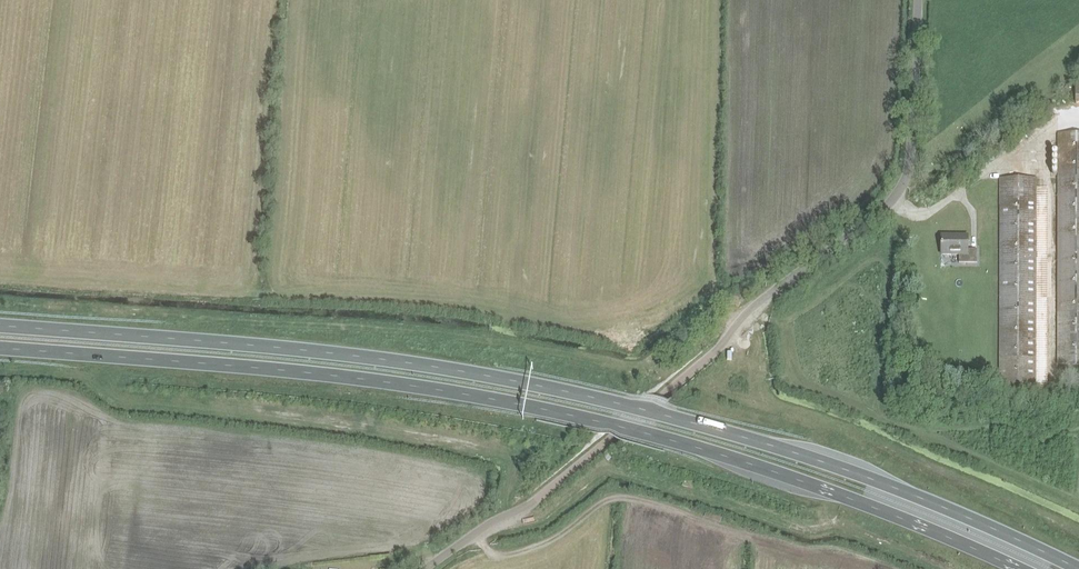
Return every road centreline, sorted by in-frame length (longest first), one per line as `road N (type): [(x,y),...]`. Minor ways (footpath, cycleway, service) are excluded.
road 1 (trunk): [(1077,568),(901,490),(637,407),(381,358),(0,326)]
road 2 (trunk): [(0,347),(366,379),(520,404),(725,455),(1018,568)]
road 3 (unclassified): [(426,568),(536,500),(712,353),(752,308),(886,204),(908,157),(917,0)]

